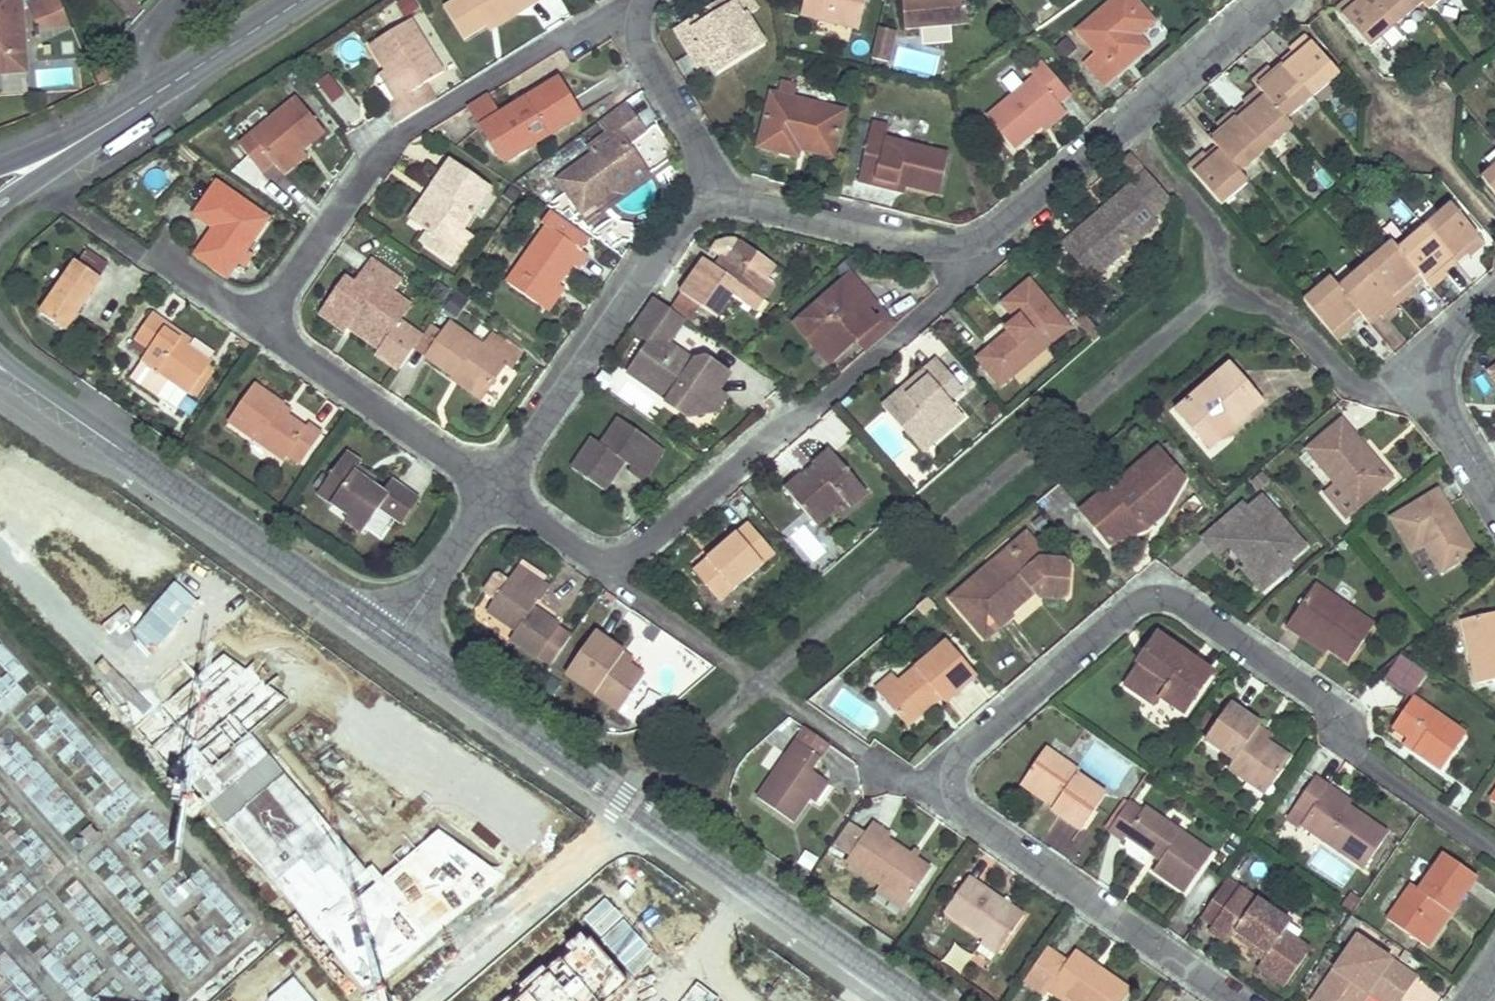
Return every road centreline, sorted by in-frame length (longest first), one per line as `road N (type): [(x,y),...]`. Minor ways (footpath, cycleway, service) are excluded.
road 1 (residential): [(1494,849),(1345,749),(1339,715),(1184,598),(1139,599),(957,764),(954,799)]
road 2 (residential): [(1272,0),(1000,231),(967,248),(941,249),(715,194)]
road 3 (tertiary): [(918,1000),(394,639)]
road 4 (tertiary): [(394,639),(16,370)]
road 5 (residential): [(492,486),(715,194)]
road 6 (residential): [(954,799),(1237,1000)]
road 7 (residential): [(492,486),(255,318)]
road 8 (residential): [(818,405),(609,572)]
road 9 (residential): [(1494,491),(1441,400),(1442,351),(1494,293)]
road 10 (residential): [(255,318),(380,139)]
road 11 (residential): [(715,194),(636,38),(648,0)]
road 12 (residential): [(394,639),(492,486)]
road 13 (residential): [(954,799),(911,784),(800,710)]
road 14 (tertiary): [(154,93),(302,0)]
road 15 (residential): [(724,662),(609,572)]
road 16 (residential): [(609,572),(492,486)]

